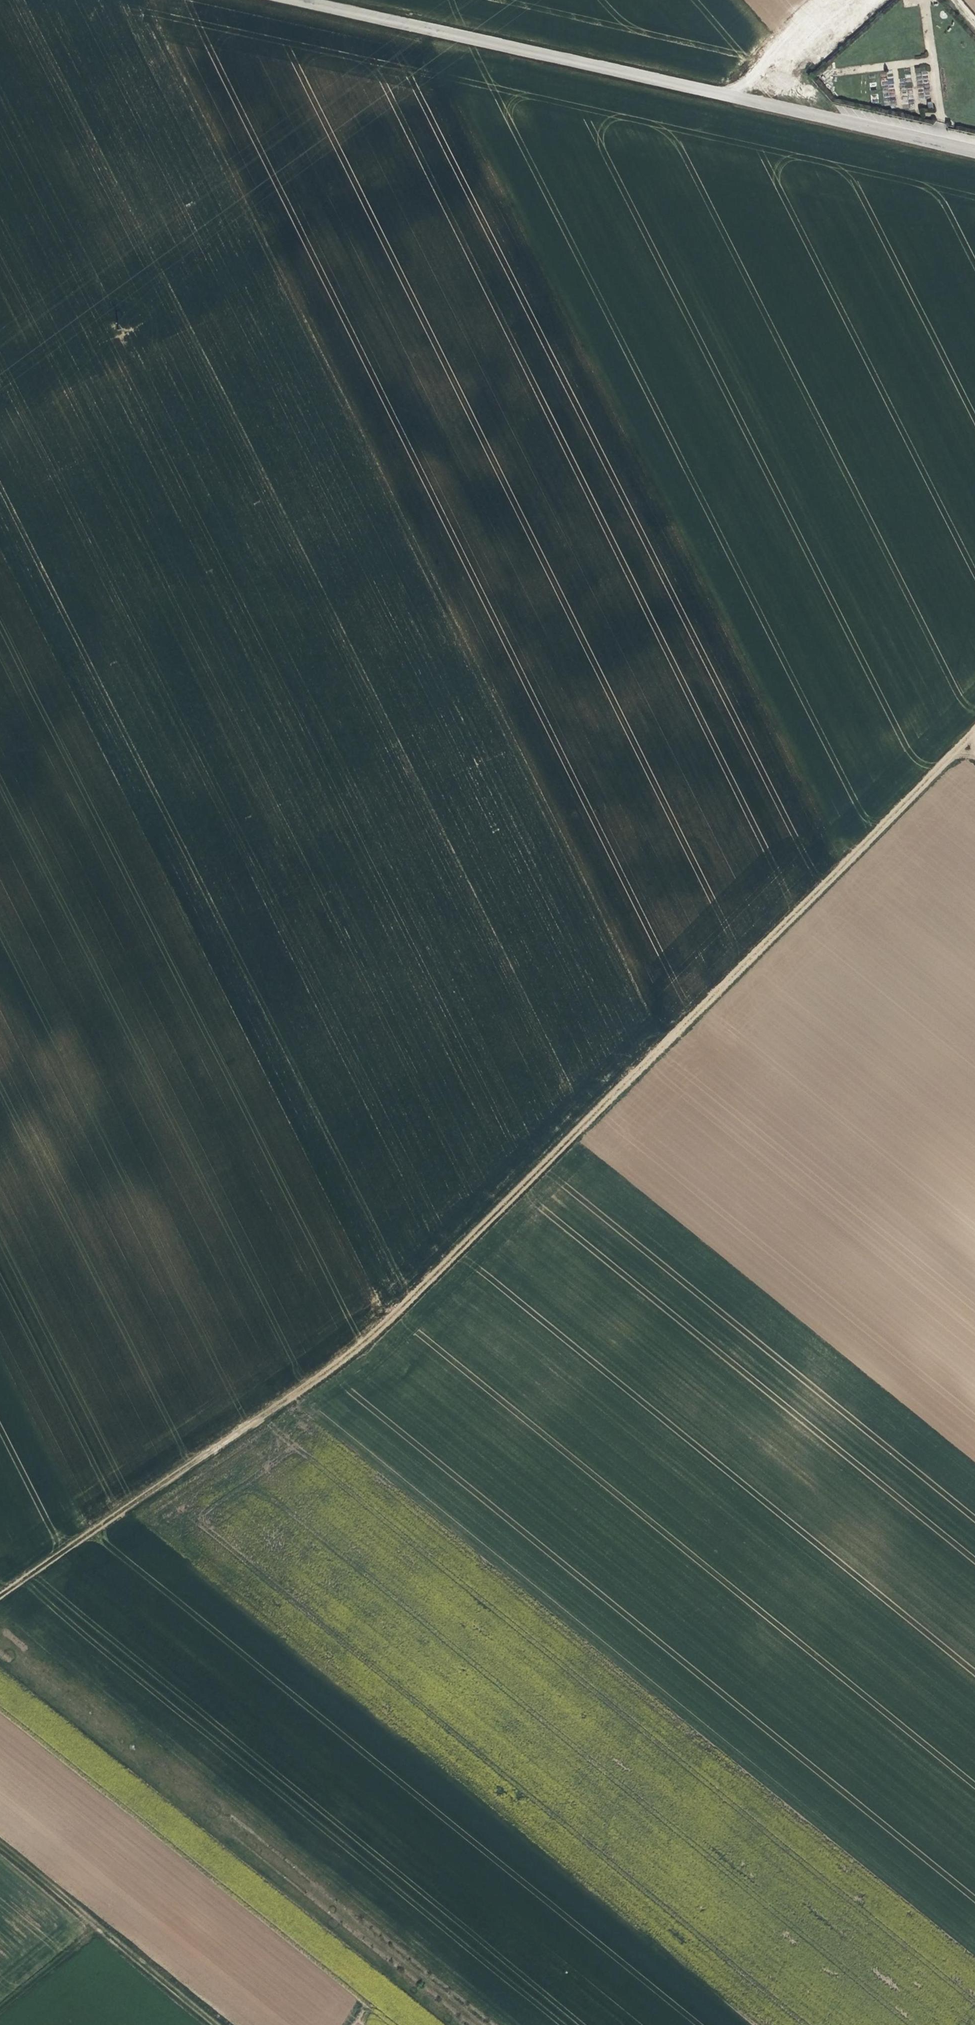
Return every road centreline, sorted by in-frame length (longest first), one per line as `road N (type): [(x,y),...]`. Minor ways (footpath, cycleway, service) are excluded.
road 1 (track): [(974,731),(362,1350),(0,1593)]
road 2 (tertiary): [(974,149),(296,0)]
road 3 (track): [(221,2024),(0,1844)]
road 4 (track): [(0,2011),(104,1929)]

